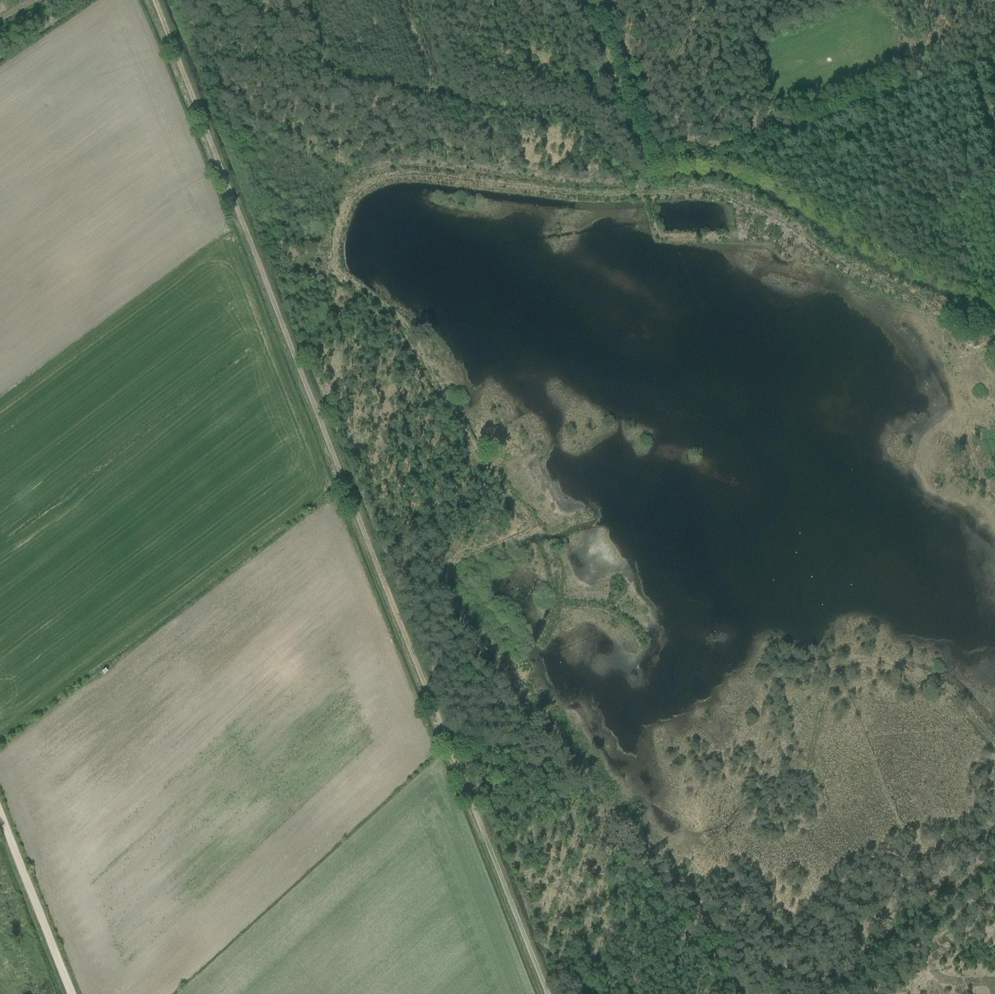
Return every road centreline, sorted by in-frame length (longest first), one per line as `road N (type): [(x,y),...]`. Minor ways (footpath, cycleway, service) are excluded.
road 1 (track): [(154,0),(548,993)]
road 2 (track): [(587,0),(655,170),(718,164),(994,297)]
road 3 (track): [(0,820),(68,993)]
road 4 (track): [(866,993),(994,881)]

